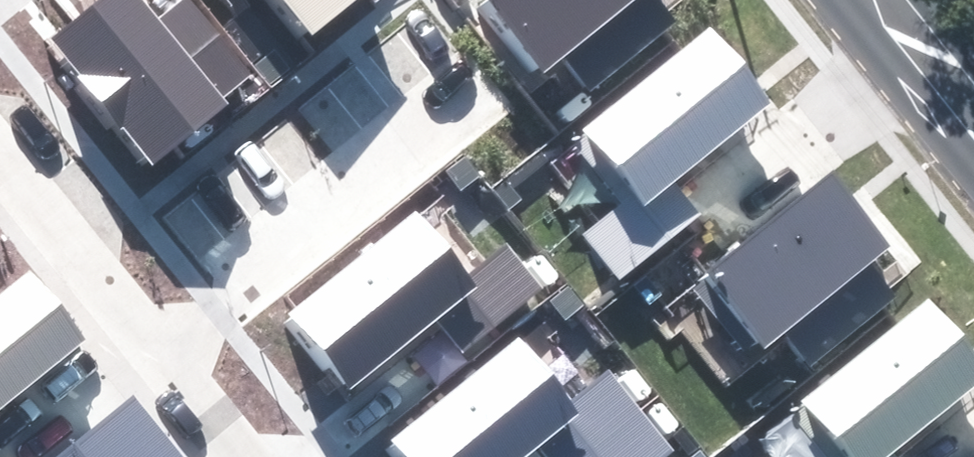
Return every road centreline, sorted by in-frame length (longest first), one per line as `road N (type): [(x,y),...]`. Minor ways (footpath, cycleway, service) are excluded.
road 1 (residential): [(488,86),(154,344)]
road 2 (residential): [(154,344),(0,152)]
road 3 (residential): [(243,456),(154,344)]
road 4 (secondary): [(897,0),(973,96)]

